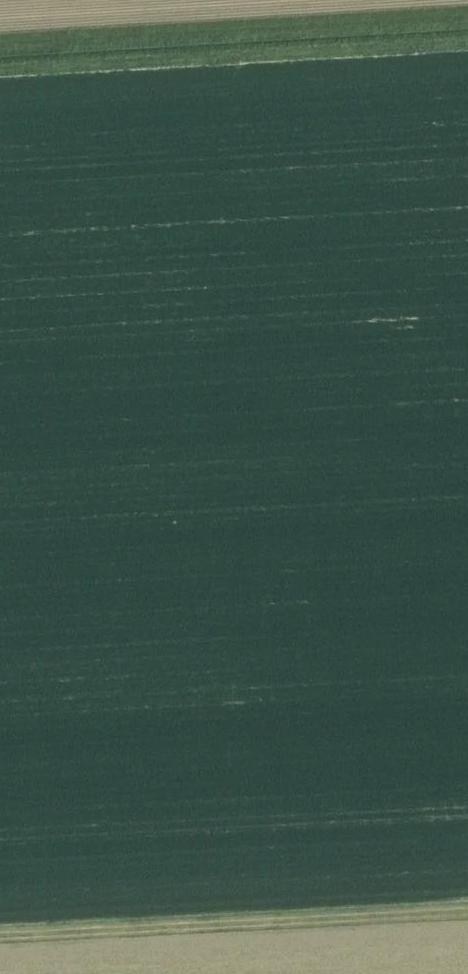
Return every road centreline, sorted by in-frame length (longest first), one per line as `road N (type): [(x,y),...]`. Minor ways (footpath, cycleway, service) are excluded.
road 1 (track): [(0,936),(467,912)]

